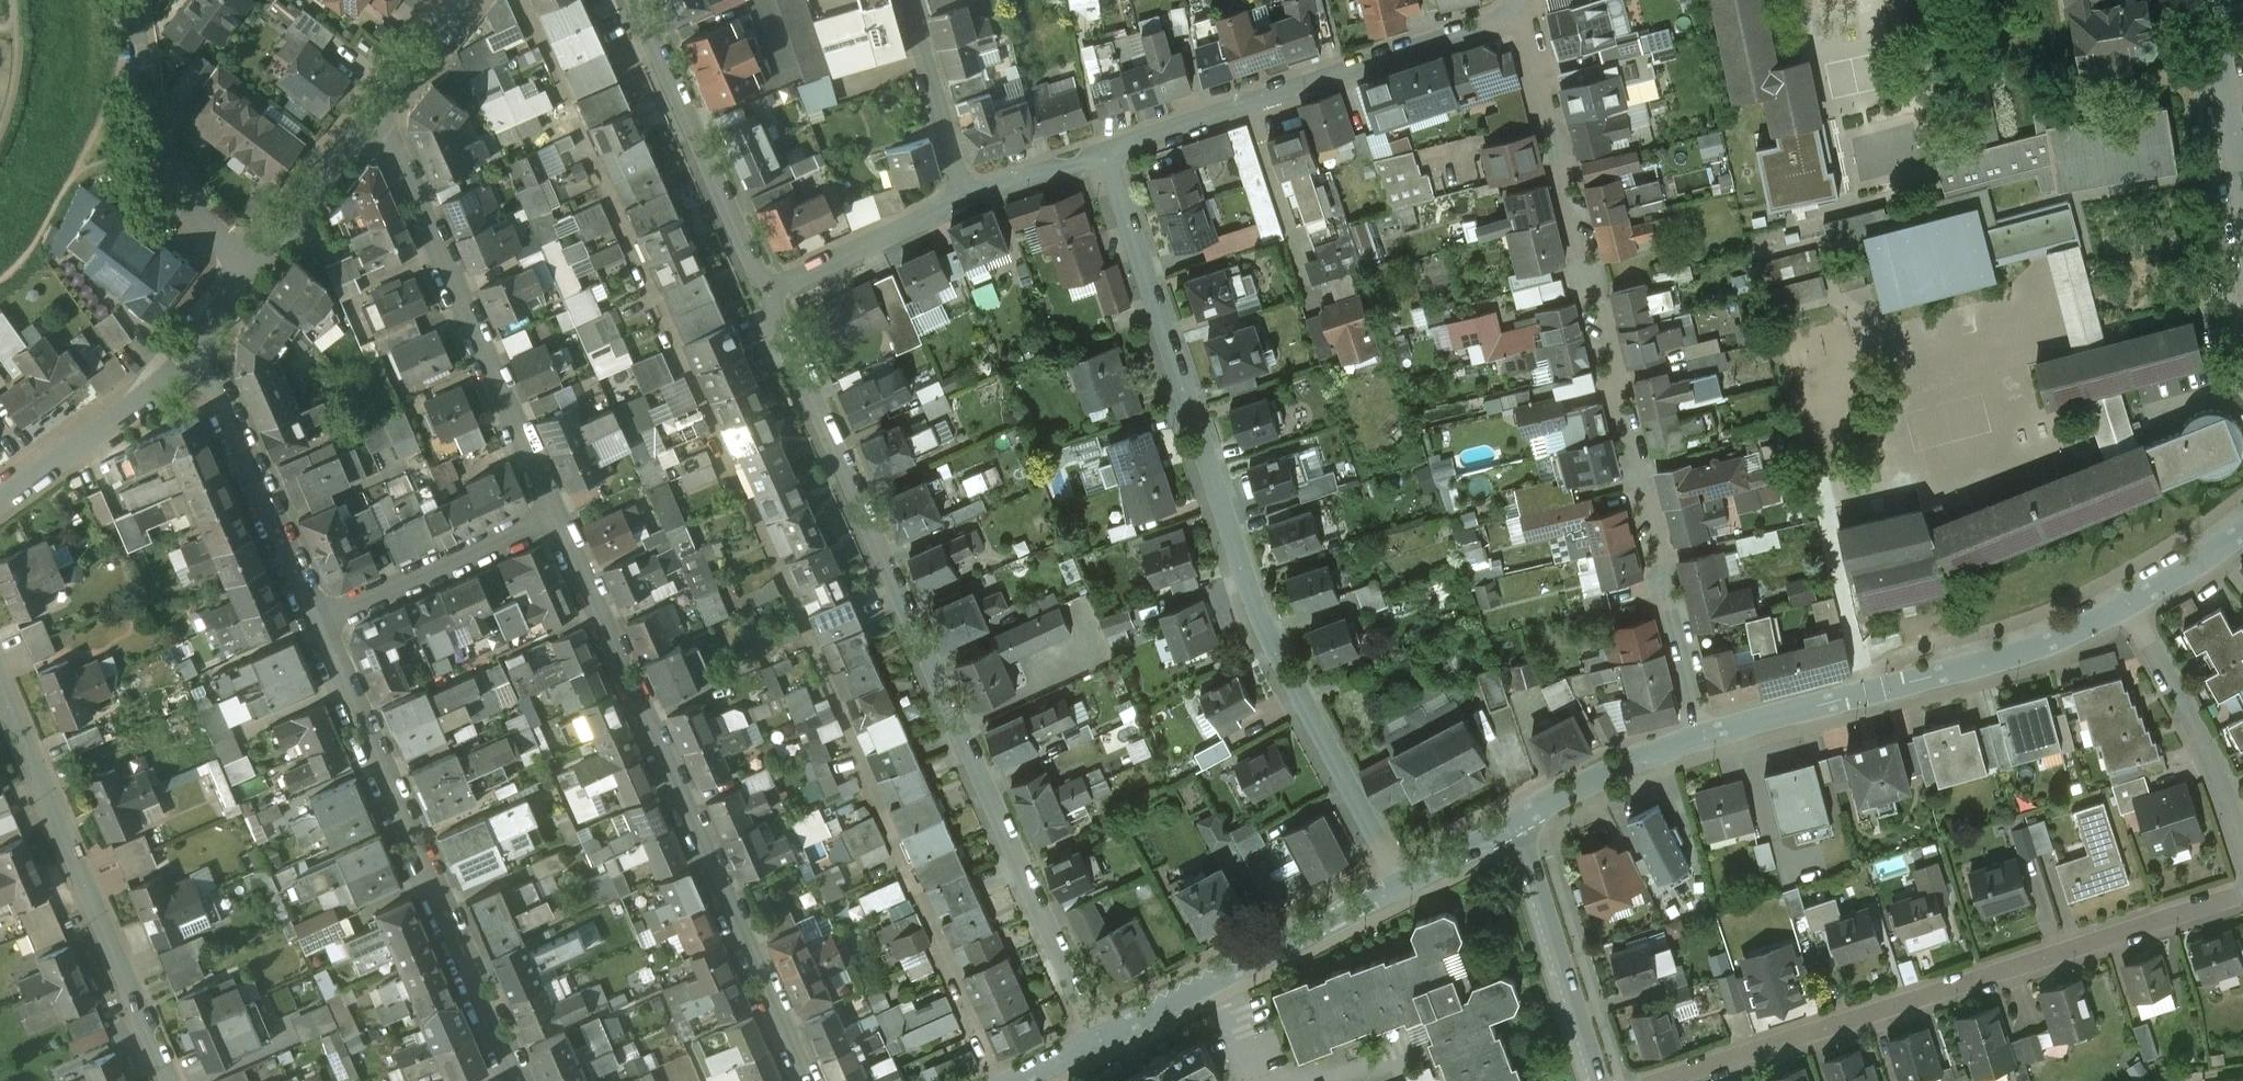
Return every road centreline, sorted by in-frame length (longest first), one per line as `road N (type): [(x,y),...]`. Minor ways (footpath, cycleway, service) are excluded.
road 1 (residential): [(1100,1041),(765,289)]
road 2 (residential): [(1103,152),(1260,622),(1402,884)]
road 3 (residential): [(1703,734),(1525,13)]
road 4 (residential): [(808,1080),(552,511)]
road 5 (residential): [(2242,894),(1665,1080)]
road 6 (residential): [(314,621),(520,1080)]
road 7 (residential): [(1103,152),(1525,13)]
road 8 (residential): [(552,511),(379,108)]
road 9 (residential): [(1703,734),(2035,650),(2120,608)]
road 10 (residential): [(171,1080),(0,681)]
road 11 (residential): [(1100,1041),(1402,884)]
road 12 (residential): [(765,289),(635,0)]
road 13 (residential): [(130,0),(154,144),(170,182),(245,277)]
road 14 (residential): [(191,343),(314,621)]
road 15 (residential): [(2120,608),(2223,789),(2242,851)]
road 16 (residential): [(1514,825),(1596,1080)]
road 17 (residential): [(552,511),(314,621)]
road 18 (residential): [(0,496),(150,398),(191,343)]
road 19 (residential): [(765,289),(965,201)]
road 20 (residential): [(245,277),(379,108)]
road 21 (residential): [(1514,825),(1614,768),(1703,734)]
road 22 (residential): [(908,0),(965,201)]
road 23 (residential): [(2214,0),(2242,165)]
road 24 (residential): [(2120,608),(2242,526)]
road 25 (residential): [(965,201),(1103,152)]
road 26 (residential): [(379,108),(460,0)]
road 27 (residential): [(1402,884),(1514,825)]

